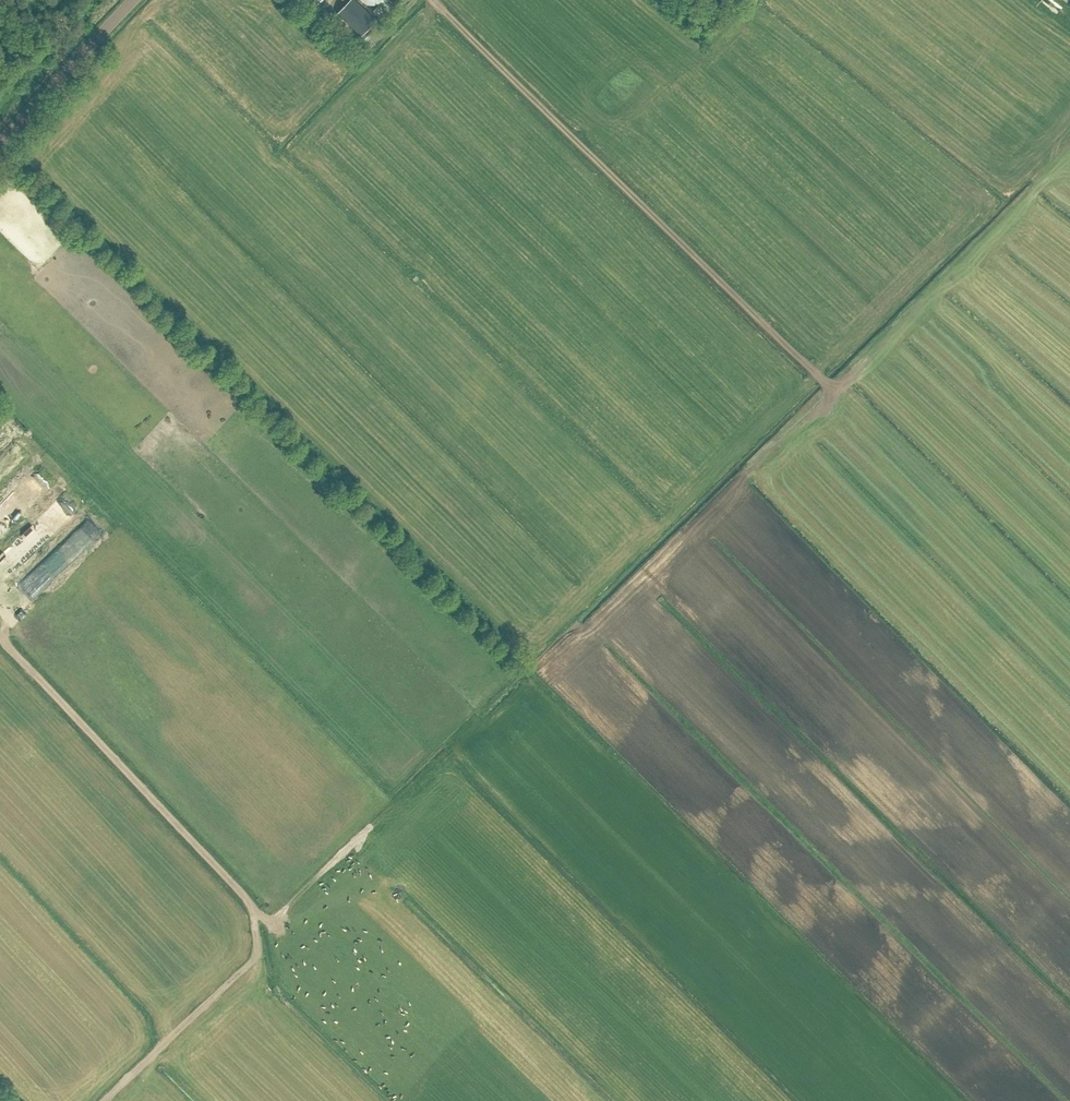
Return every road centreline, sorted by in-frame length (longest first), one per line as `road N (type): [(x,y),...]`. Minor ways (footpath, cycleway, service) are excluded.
road 1 (unclassified): [(0,147),(133,0)]

